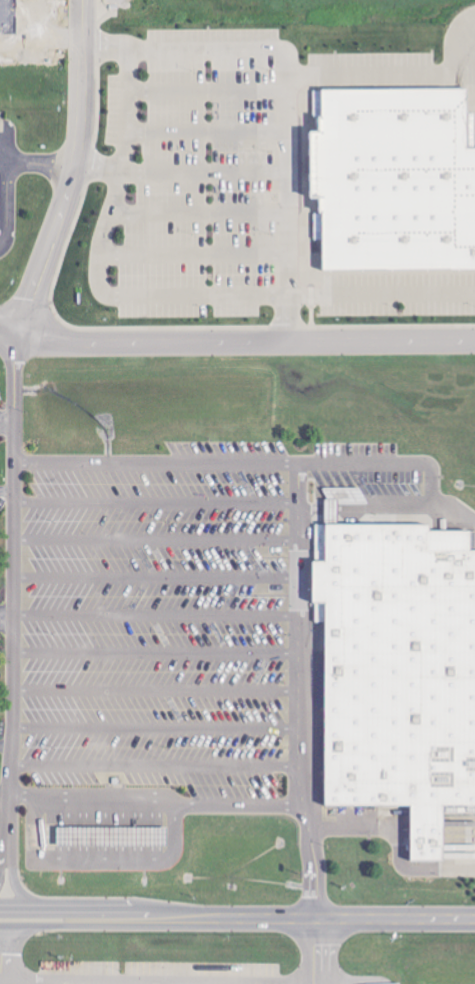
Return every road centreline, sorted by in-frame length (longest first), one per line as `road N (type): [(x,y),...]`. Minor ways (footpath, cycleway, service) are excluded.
road 1 (residential): [(0,328),(60,342),(474,340)]
road 2 (tertiary): [(474,919),(75,917)]

